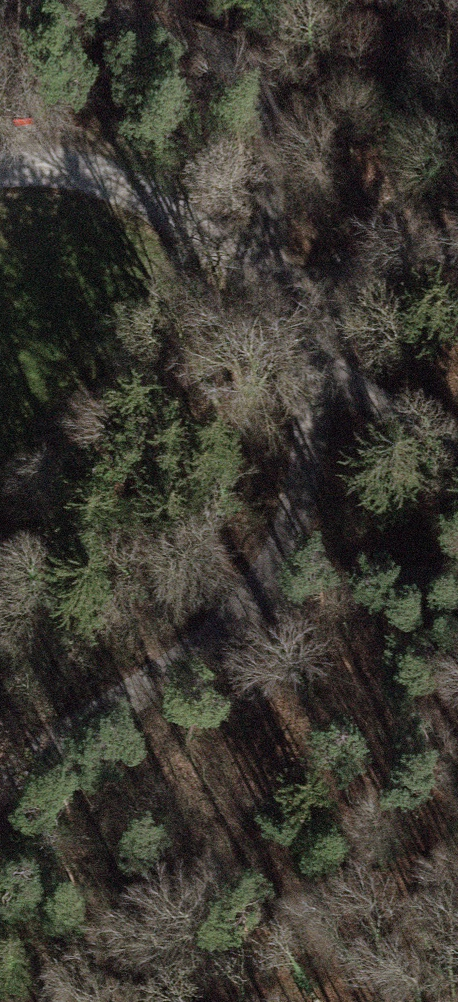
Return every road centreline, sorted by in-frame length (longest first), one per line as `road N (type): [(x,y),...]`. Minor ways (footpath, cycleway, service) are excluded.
road 1 (track): [(48,0),(193,40),(251,82),(274,141),(273,281)]
road 2 (track): [(0,173),(91,180),(206,233),(273,281),(315,355)]
road 3 (track): [(226,622),(281,555),(307,497),(323,406),(315,355)]
road 4 (track): [(0,787),(226,622)]
road 5 (track): [(226,622),(457,568)]
road 6 (track): [(289,301),(457,238)]
road 7 (track): [(315,355),(457,444)]

